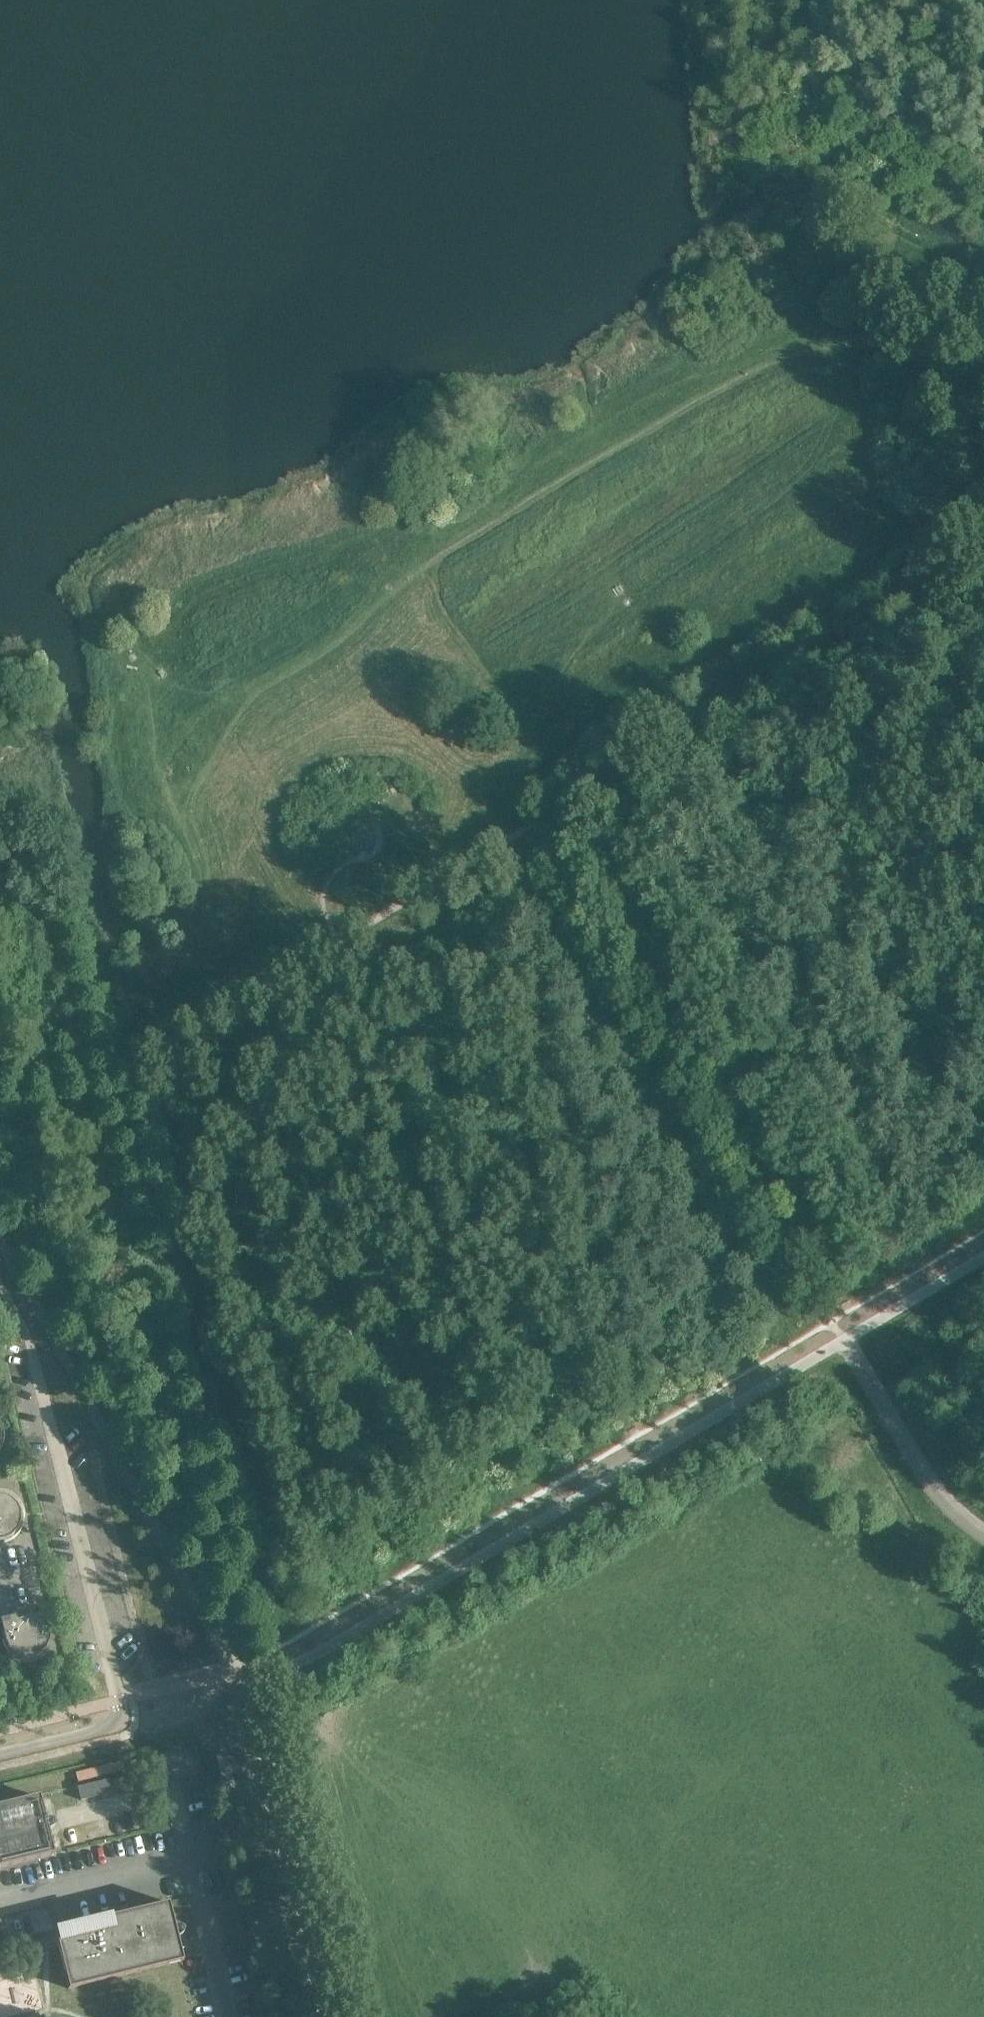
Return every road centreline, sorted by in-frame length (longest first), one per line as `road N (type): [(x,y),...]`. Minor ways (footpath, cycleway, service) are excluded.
road 1 (residential): [(0,1732),(124,1702),(36,1353),(0,1288)]
road 2 (unclassified): [(0,1912),(194,1867),(228,2016)]

